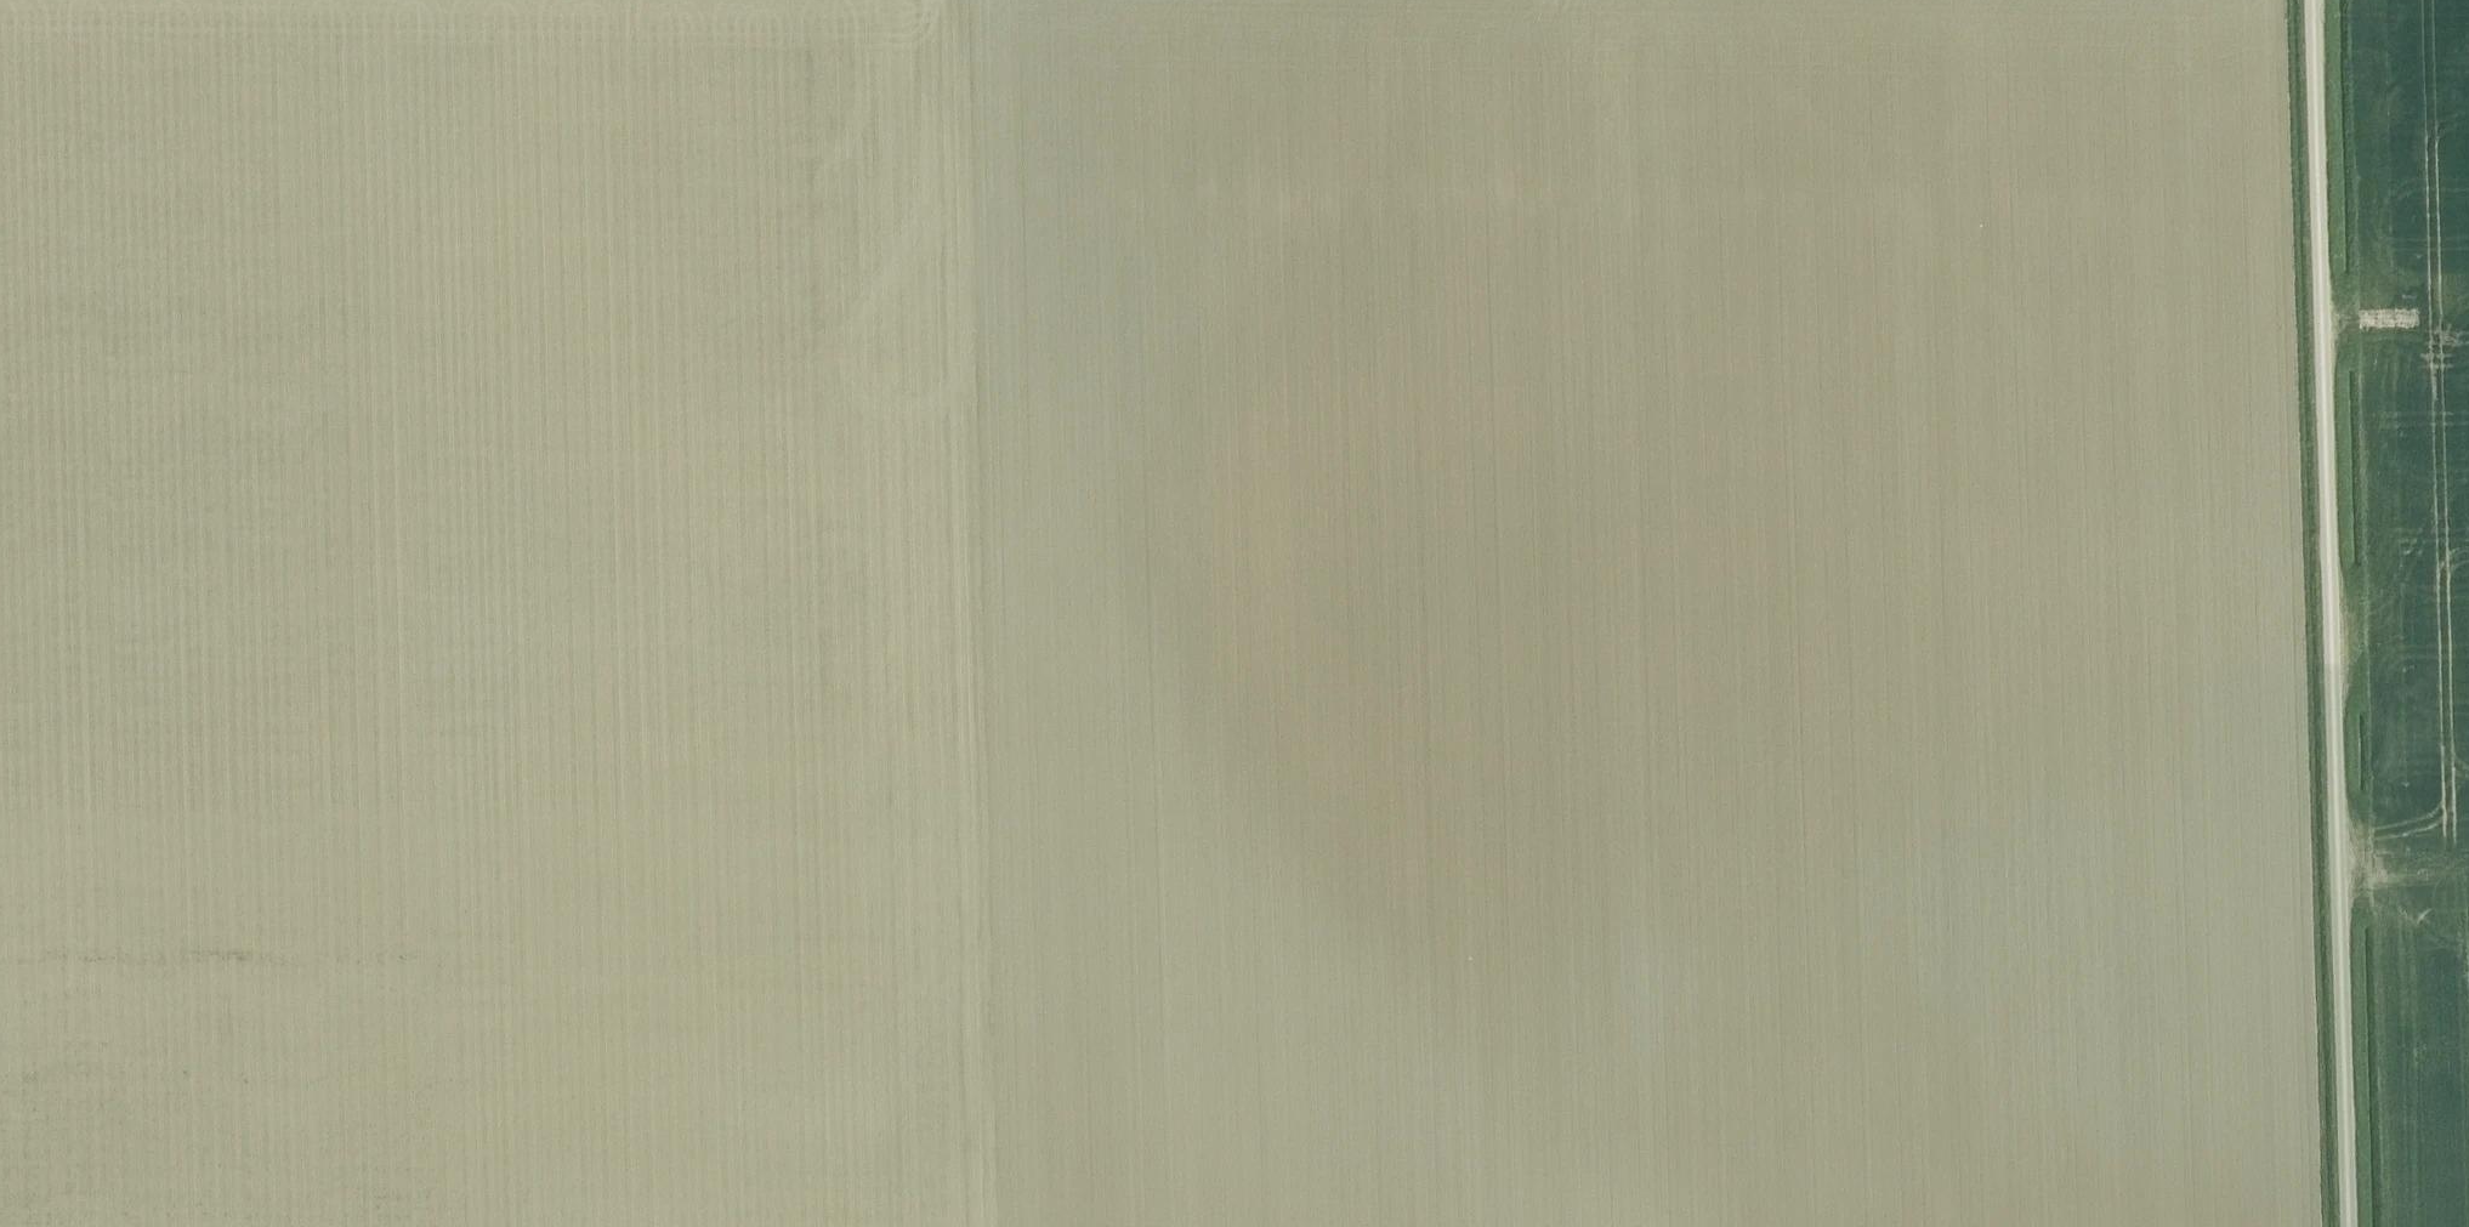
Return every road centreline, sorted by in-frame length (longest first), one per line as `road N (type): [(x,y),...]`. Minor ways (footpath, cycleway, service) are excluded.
road 1 (unclassified): [(2355,1226),(2312,0)]

